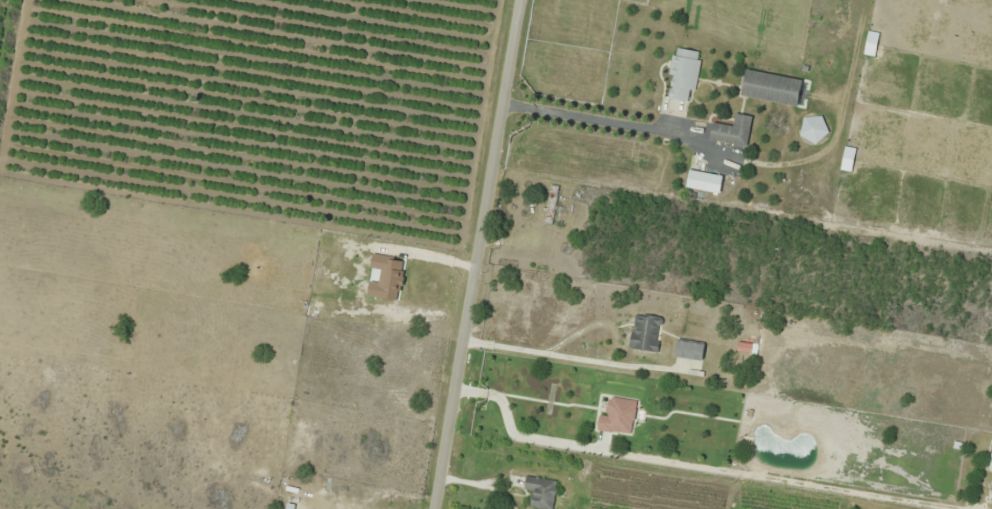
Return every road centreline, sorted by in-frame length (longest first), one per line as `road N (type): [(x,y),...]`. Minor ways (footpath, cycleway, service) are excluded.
road 1 (residential): [(437,508),(521,0)]

